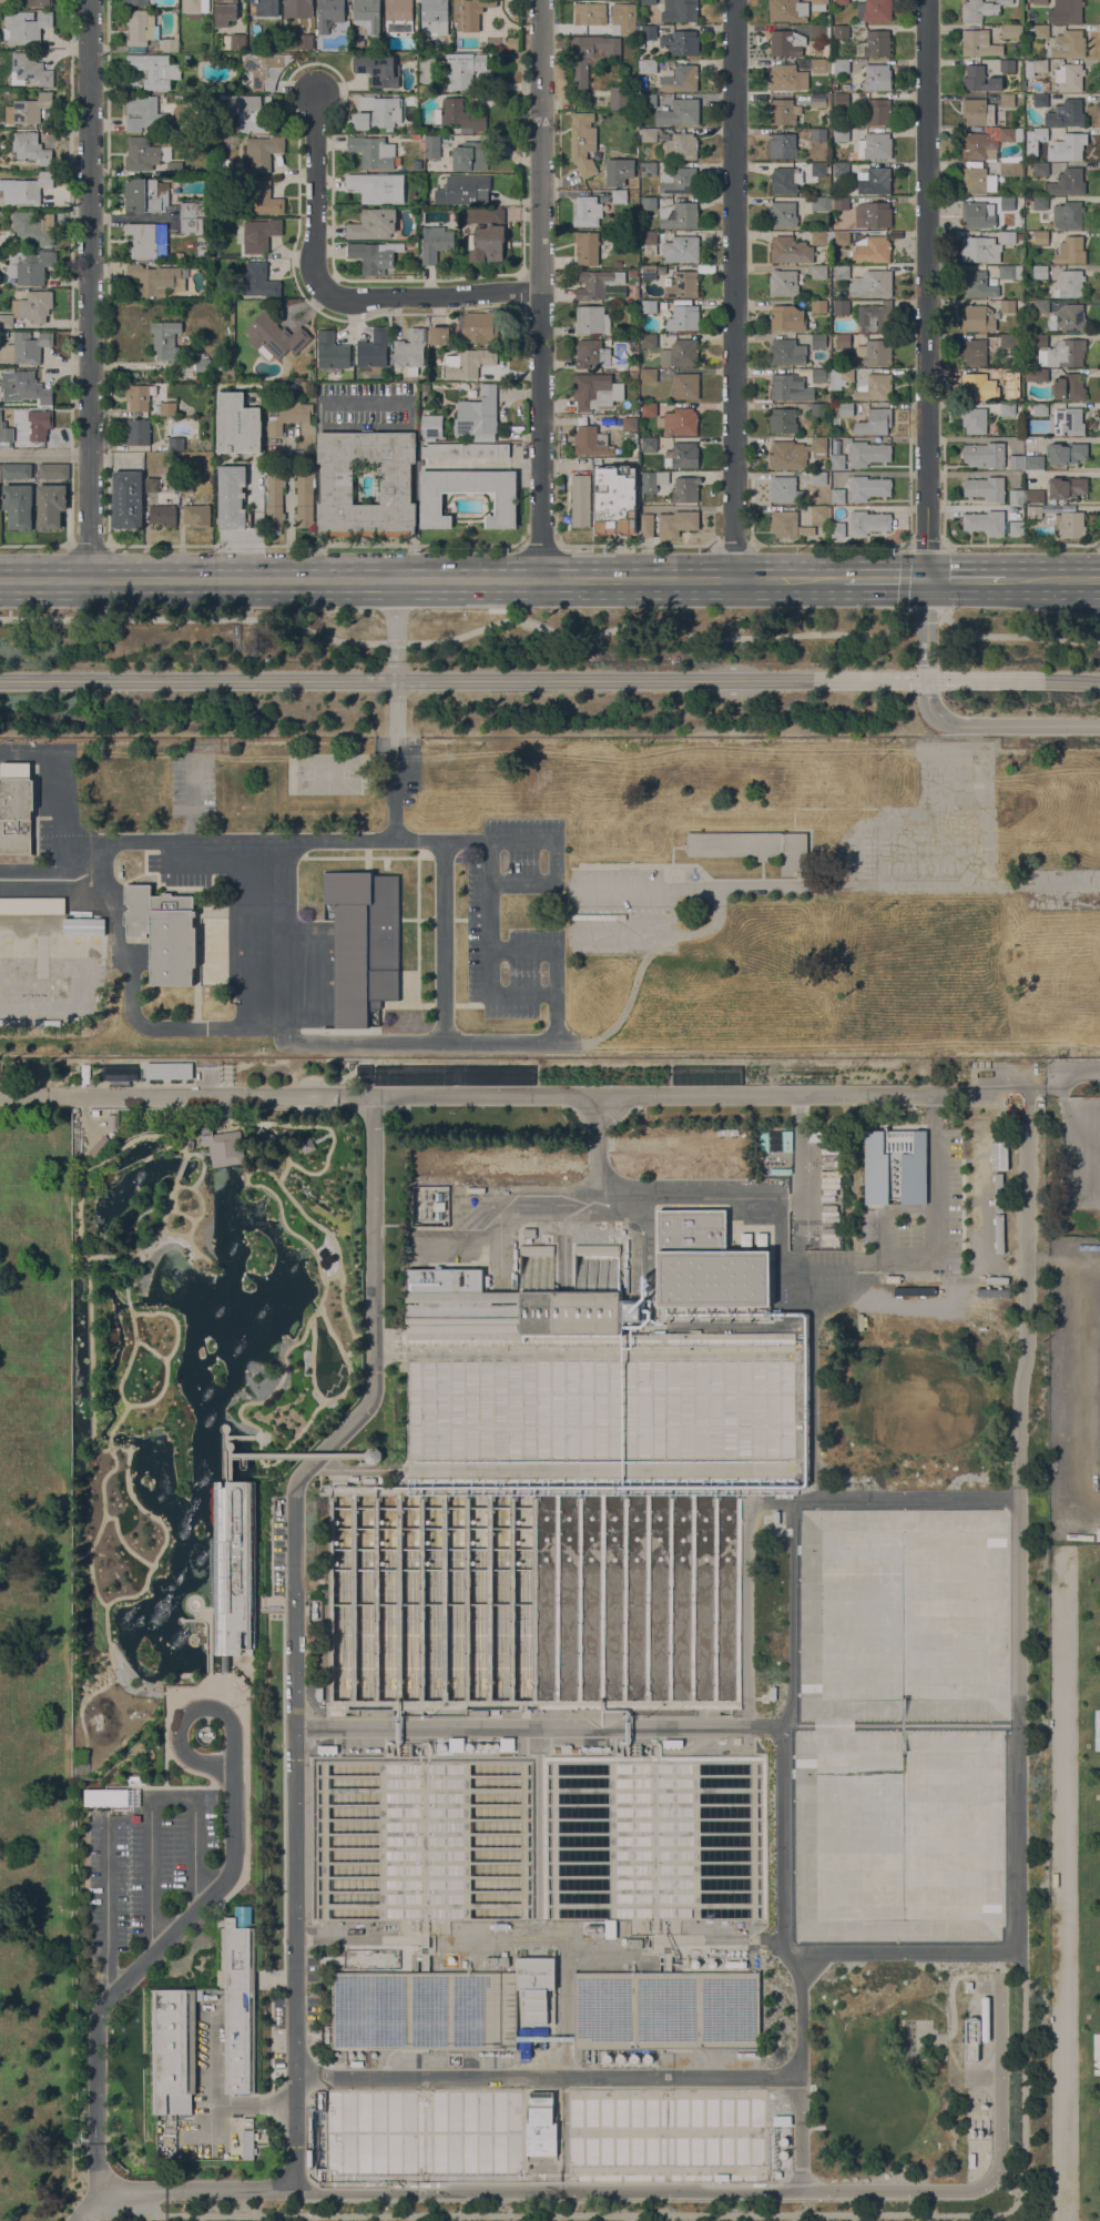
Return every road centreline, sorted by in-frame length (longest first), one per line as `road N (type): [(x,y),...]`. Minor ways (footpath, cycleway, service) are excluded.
road 1 (primary): [(843,579),(0,577)]
road 2 (tertiary): [(542,579),(541,0)]
road 3 (residential): [(925,579),(925,0)]
road 4 (residential): [(733,0),(733,578)]
road 5 (residential): [(92,577),(91,0)]
road 6 (track): [(1099,1506),(1086,1507),(1083,1266)]
road 7 (residential): [(542,291),(316,298)]
road 8 (residential): [(316,298),(317,94)]
road 9 (primary): [(1065,579),(925,579)]

